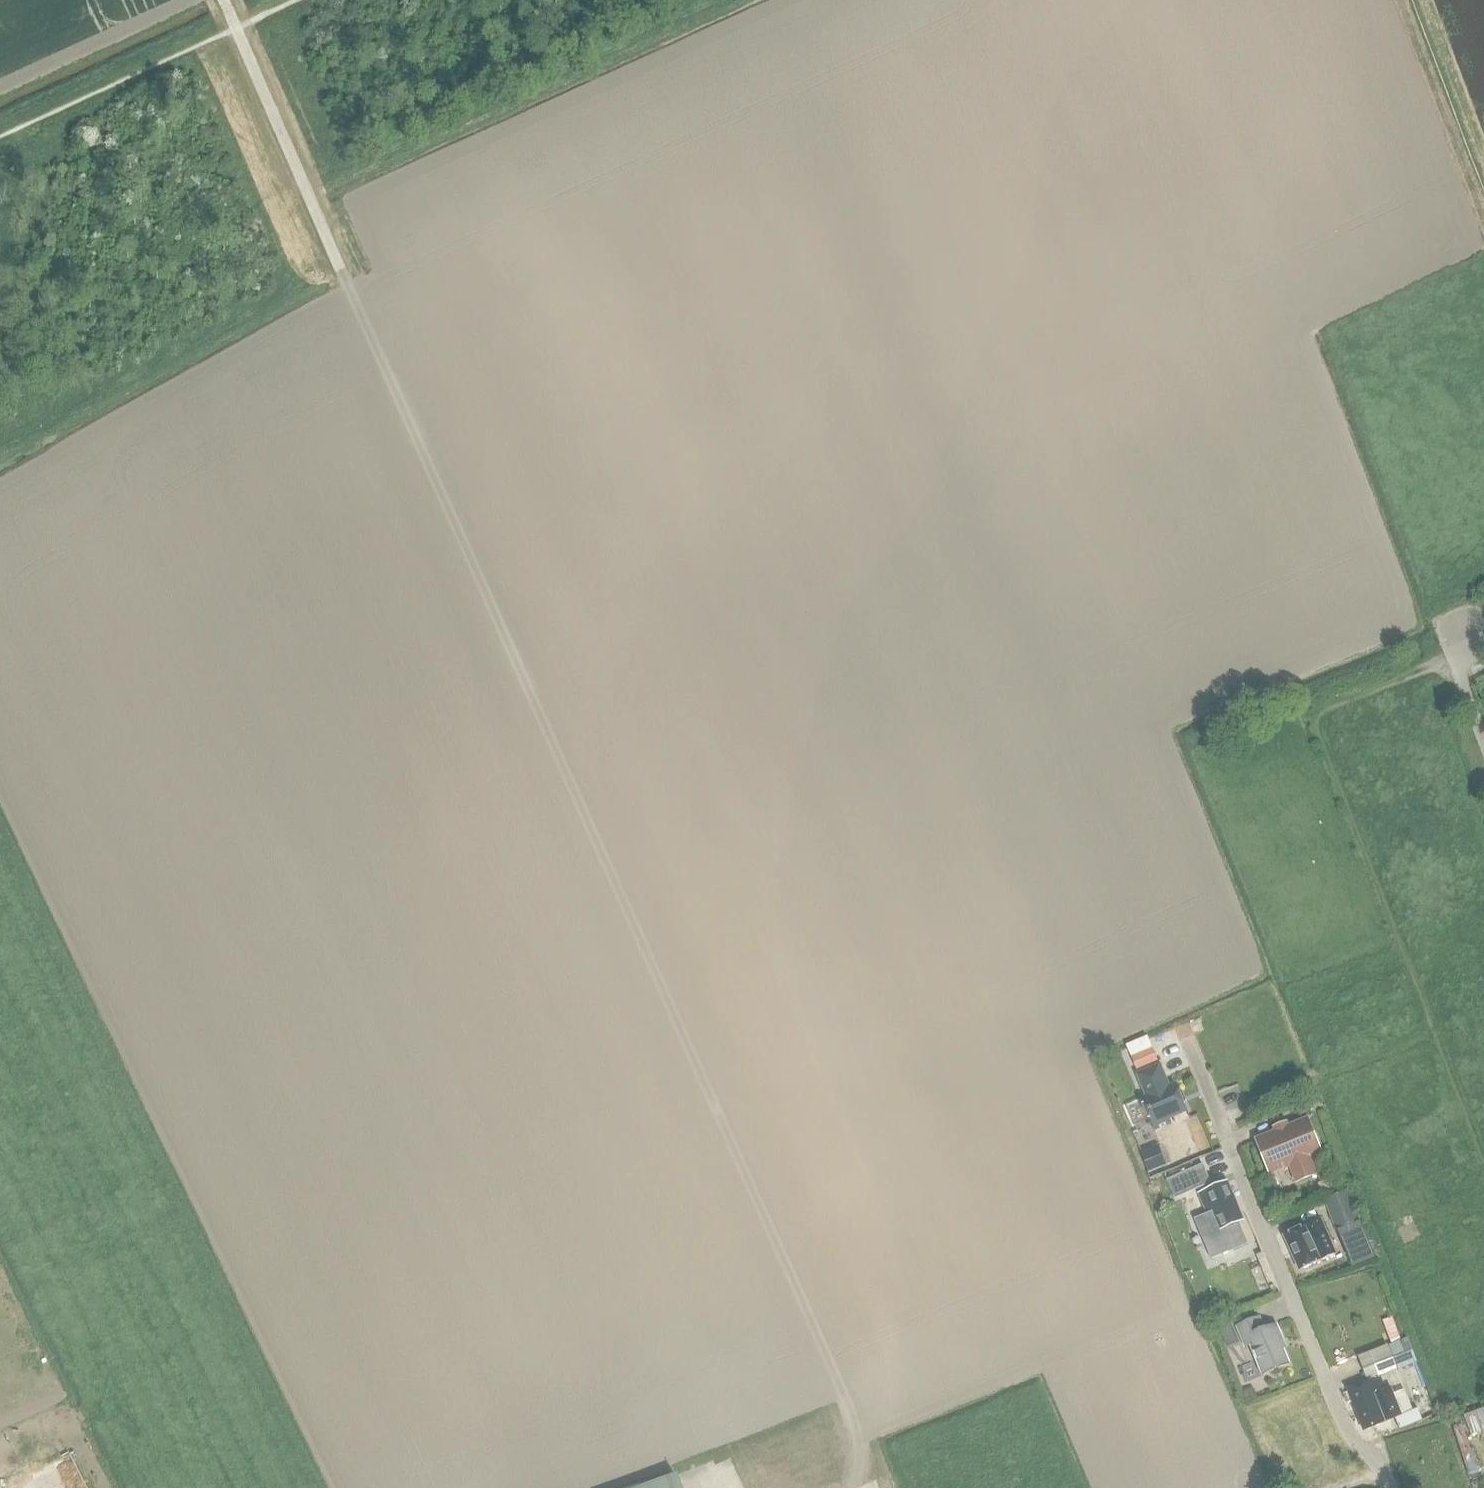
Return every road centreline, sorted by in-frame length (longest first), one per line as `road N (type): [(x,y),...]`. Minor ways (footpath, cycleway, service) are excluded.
road 1 (residential): [(1385,1487),(1346,1435),(1182,1039)]

